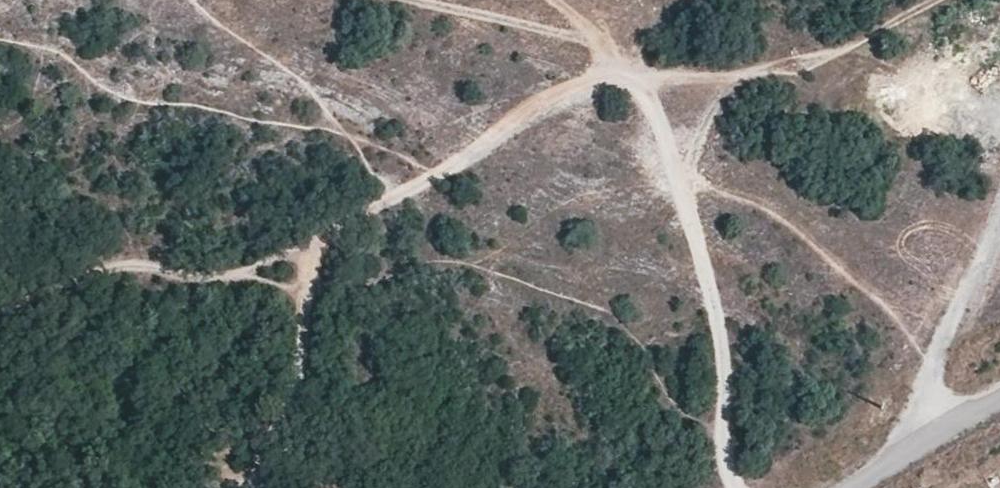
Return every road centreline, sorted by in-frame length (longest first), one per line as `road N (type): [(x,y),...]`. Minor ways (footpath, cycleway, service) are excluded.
road 1 (track): [(943,0),(837,54),(791,66),(626,72),(581,88),(439,175),(241,272),(207,279),(149,264),(105,272),(0,330)]
road 2 (track): [(417,0),(601,40),(650,101),(713,298),(726,460),(743,487)]
road 3 (track): [(943,436),(932,366),(999,228)]

